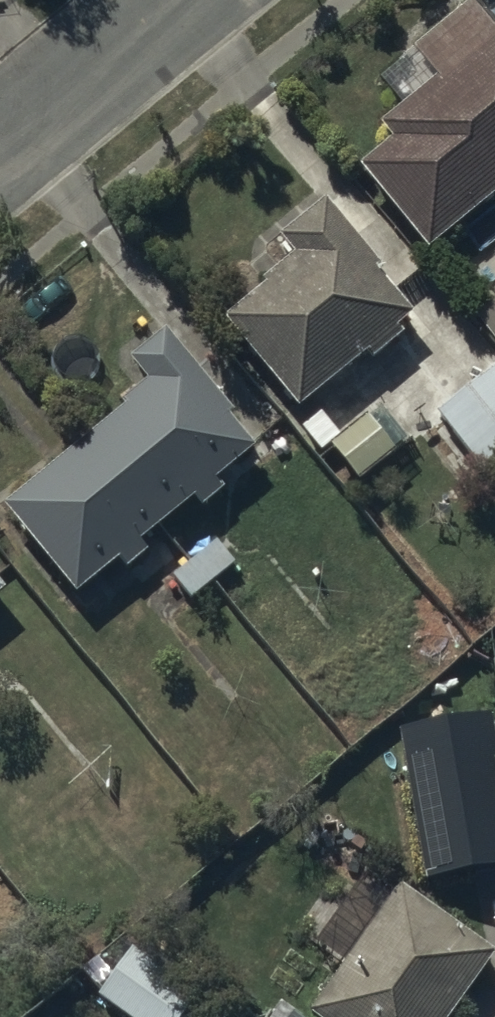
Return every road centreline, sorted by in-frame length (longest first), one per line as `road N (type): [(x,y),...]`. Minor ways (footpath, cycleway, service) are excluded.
road 1 (unclassified): [(168,0),(0,139)]

